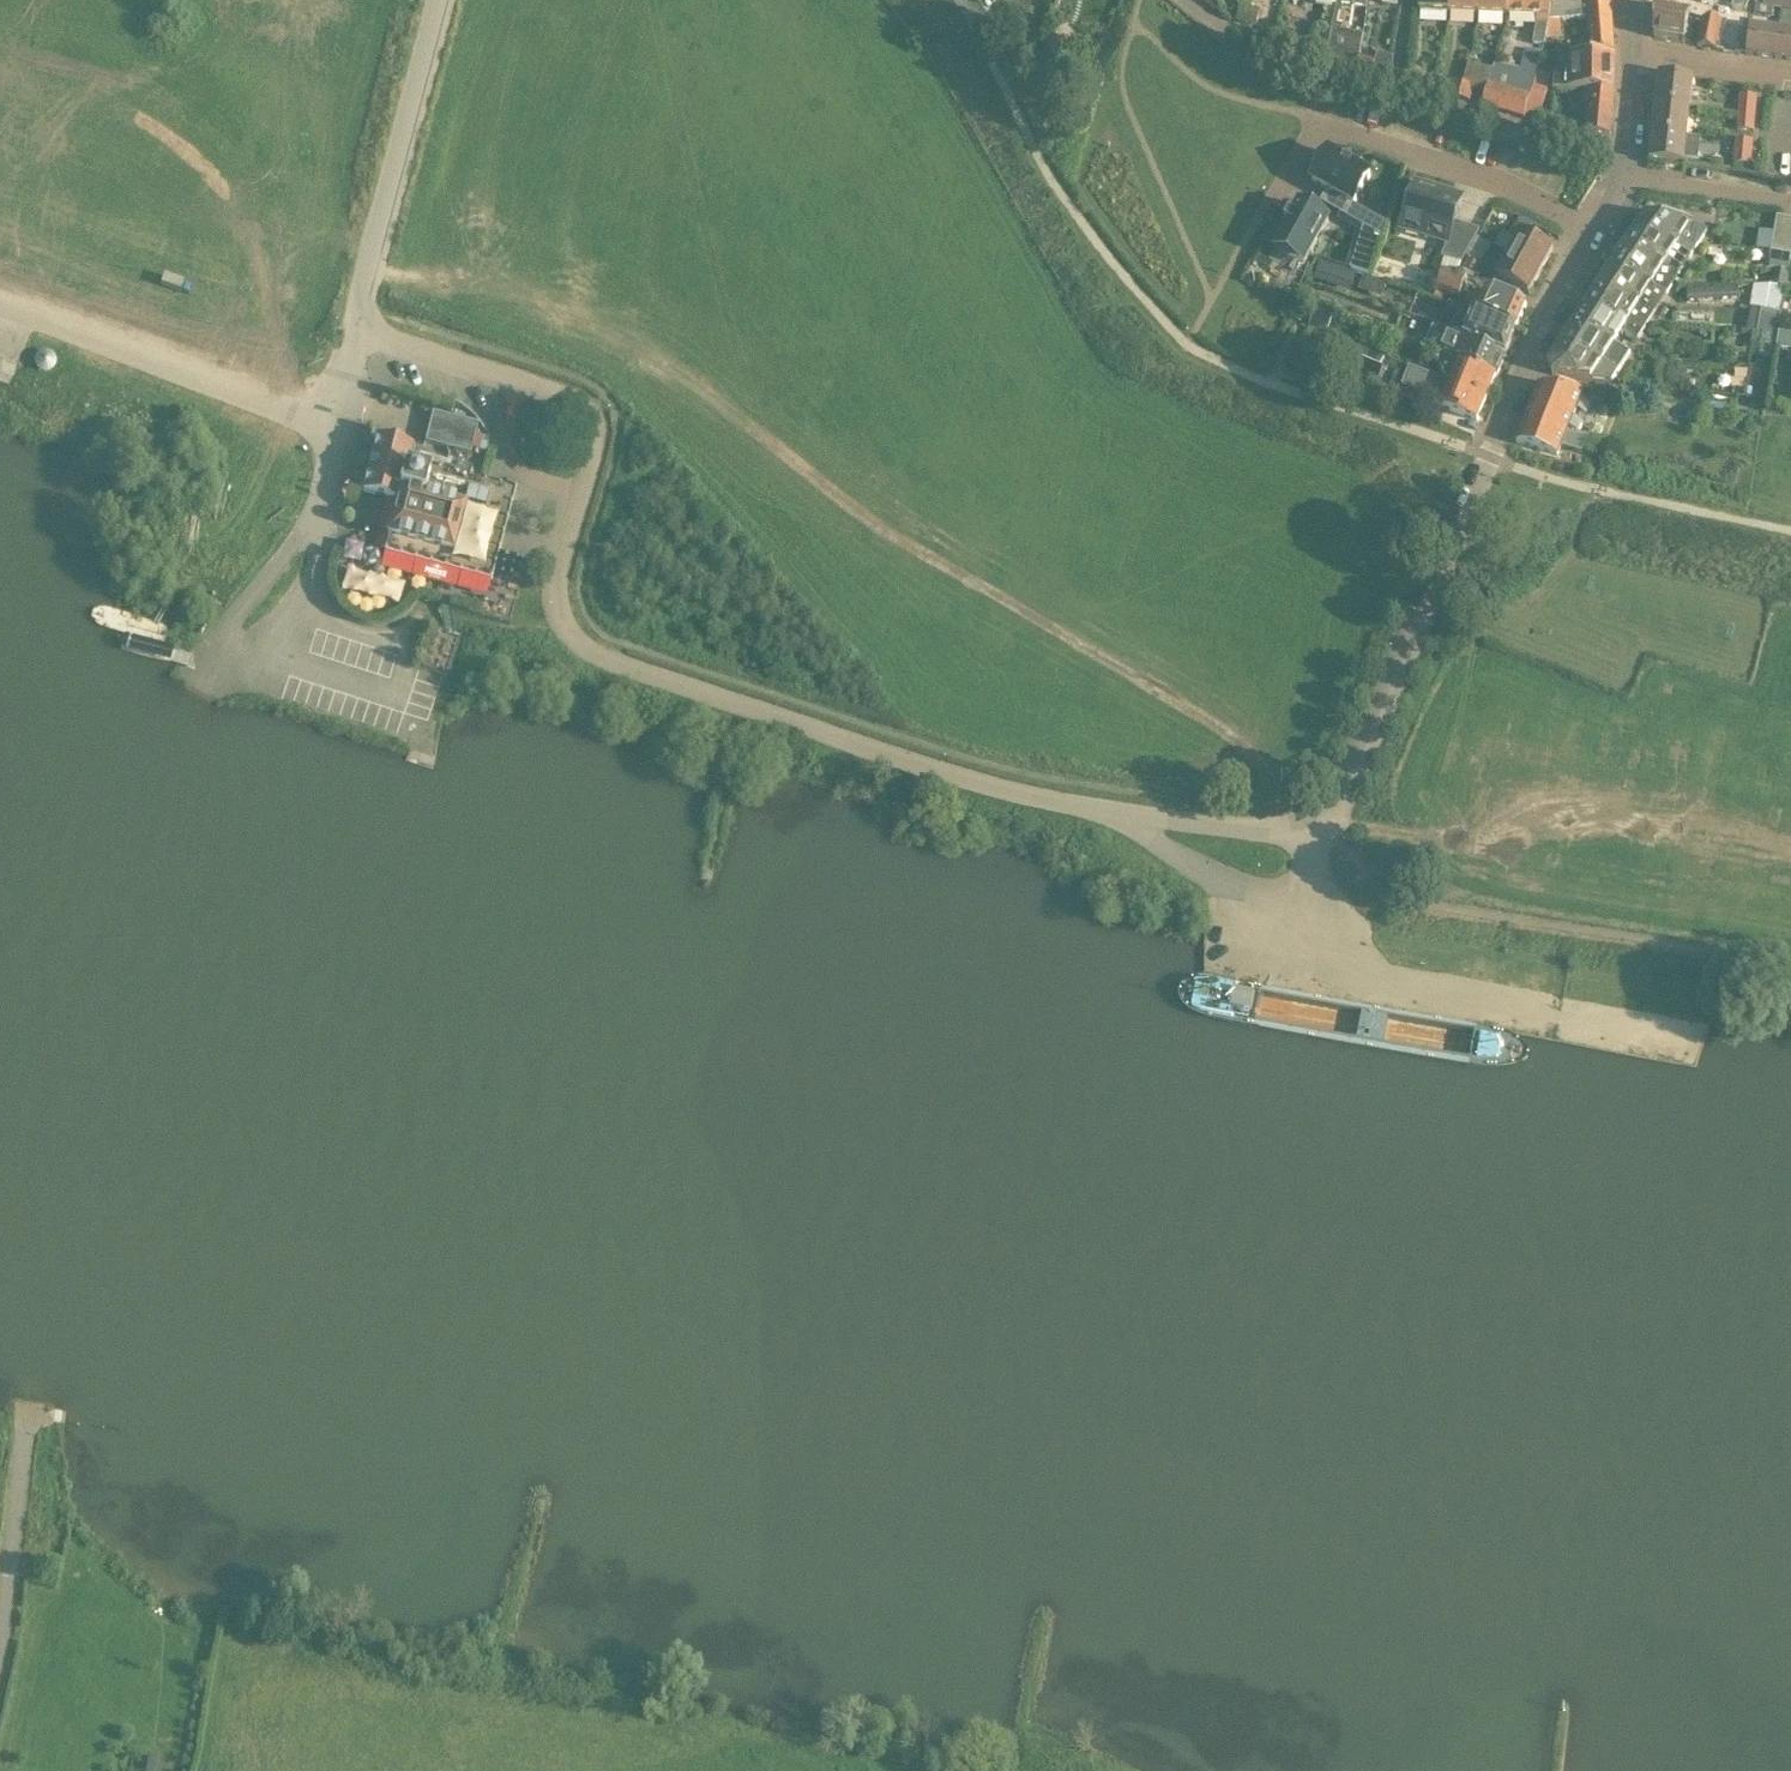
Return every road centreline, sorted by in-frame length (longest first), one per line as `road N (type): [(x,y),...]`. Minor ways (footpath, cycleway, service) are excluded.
road 1 (unclassified): [(1111,814),(908,762),(589,650),(564,627),(553,588),(588,460),(580,408),(563,394),(359,334)]
road 2 (residential): [(1629,159),(1286,60),(1250,45),(1188,0)]
road 3 (unclassified): [(1323,834),(1490,458)]
road 4 (residential): [(1593,232),(1491,181),(1314,128),(1263,211)]
road 5 (unclassified): [(359,334),(361,297),(440,0)]
road 6 (unclassified): [(1111,814),(1260,893),(1287,887),(1323,834)]
road 7 (unclassified): [(0,1638),(24,1435),(34,1417),(63,1418)]
road 8 (residential): [(1490,458),(1593,232)]
road 9 (unclassified): [(1111,814),(1323,834)]
road 10 (residential): [(1622,179),(1790,204)]
road 11 (residential): [(1790,79),(1633,58)]

